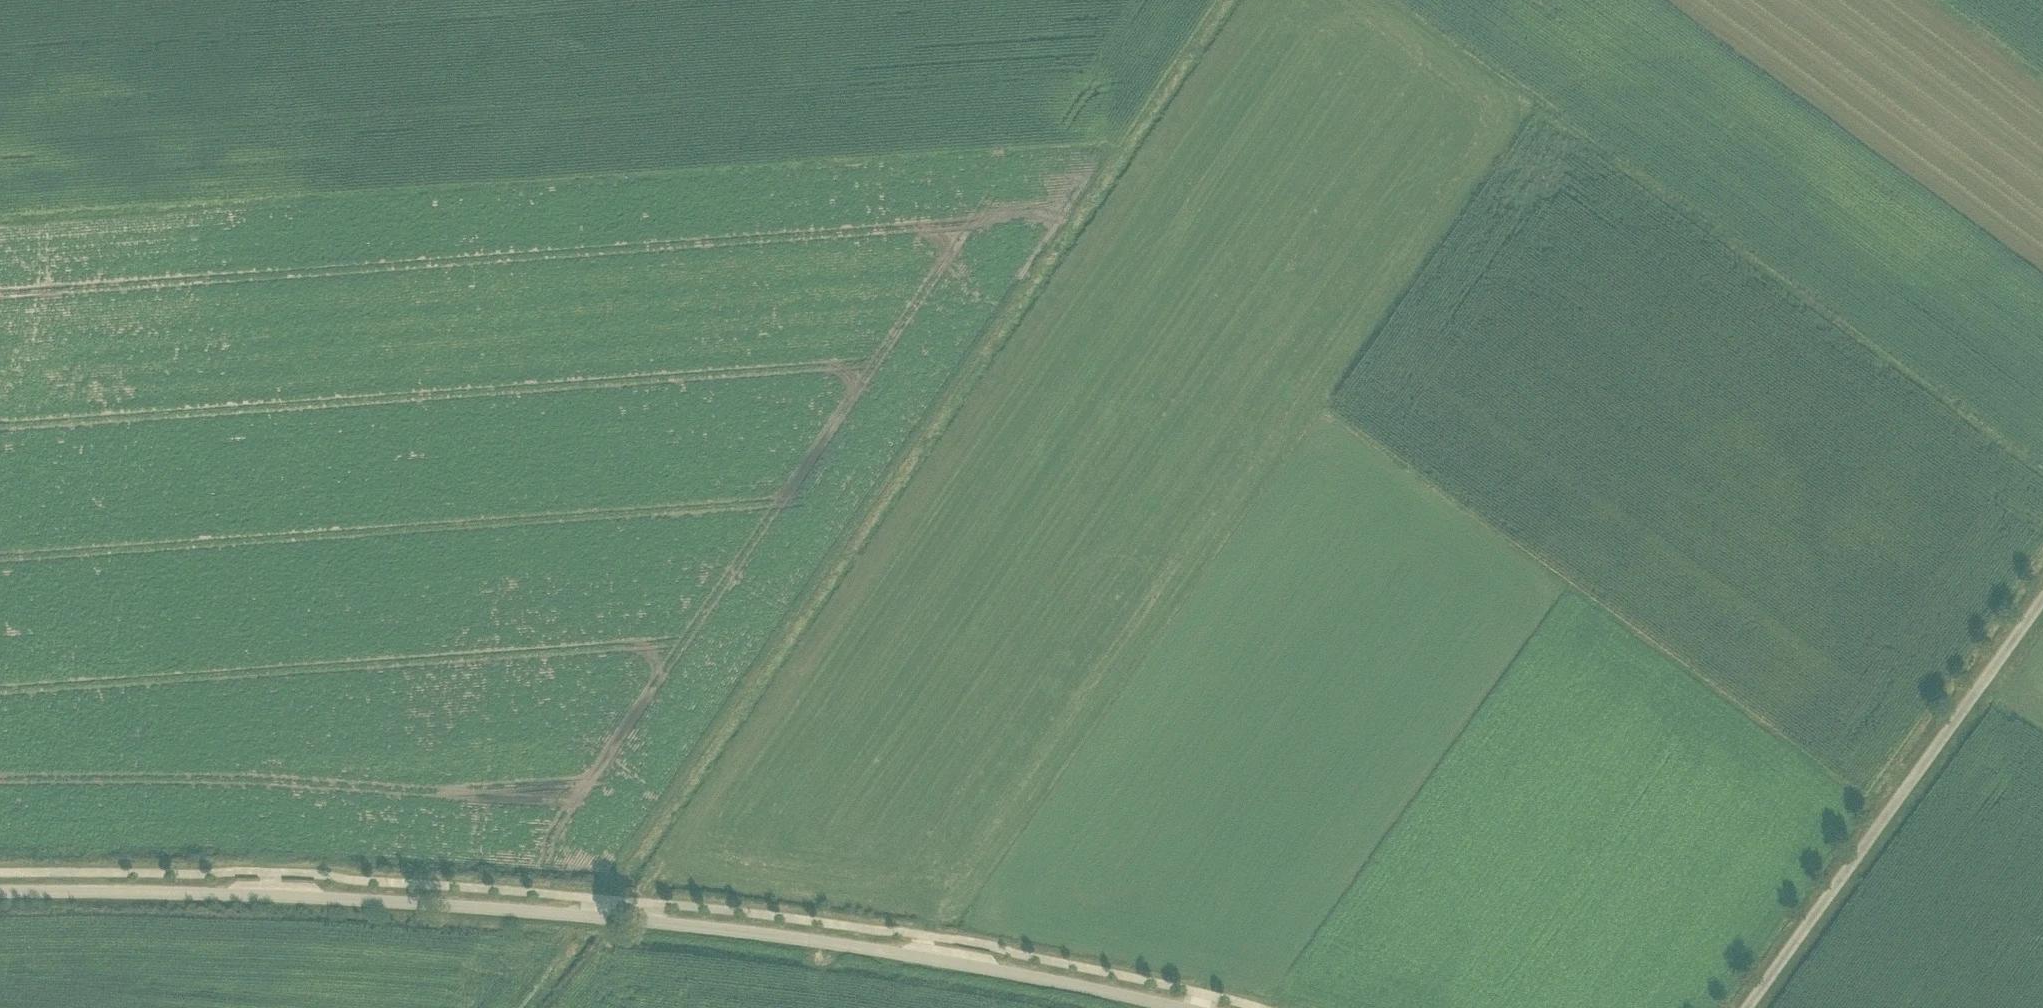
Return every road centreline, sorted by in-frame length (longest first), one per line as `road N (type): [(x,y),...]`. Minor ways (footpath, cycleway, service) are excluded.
road 1 (unclassified): [(1181,1007),(896,953),(583,916),(286,892),(0,888)]
road 2 (unclassified): [(1748,1007),(2042,596)]

